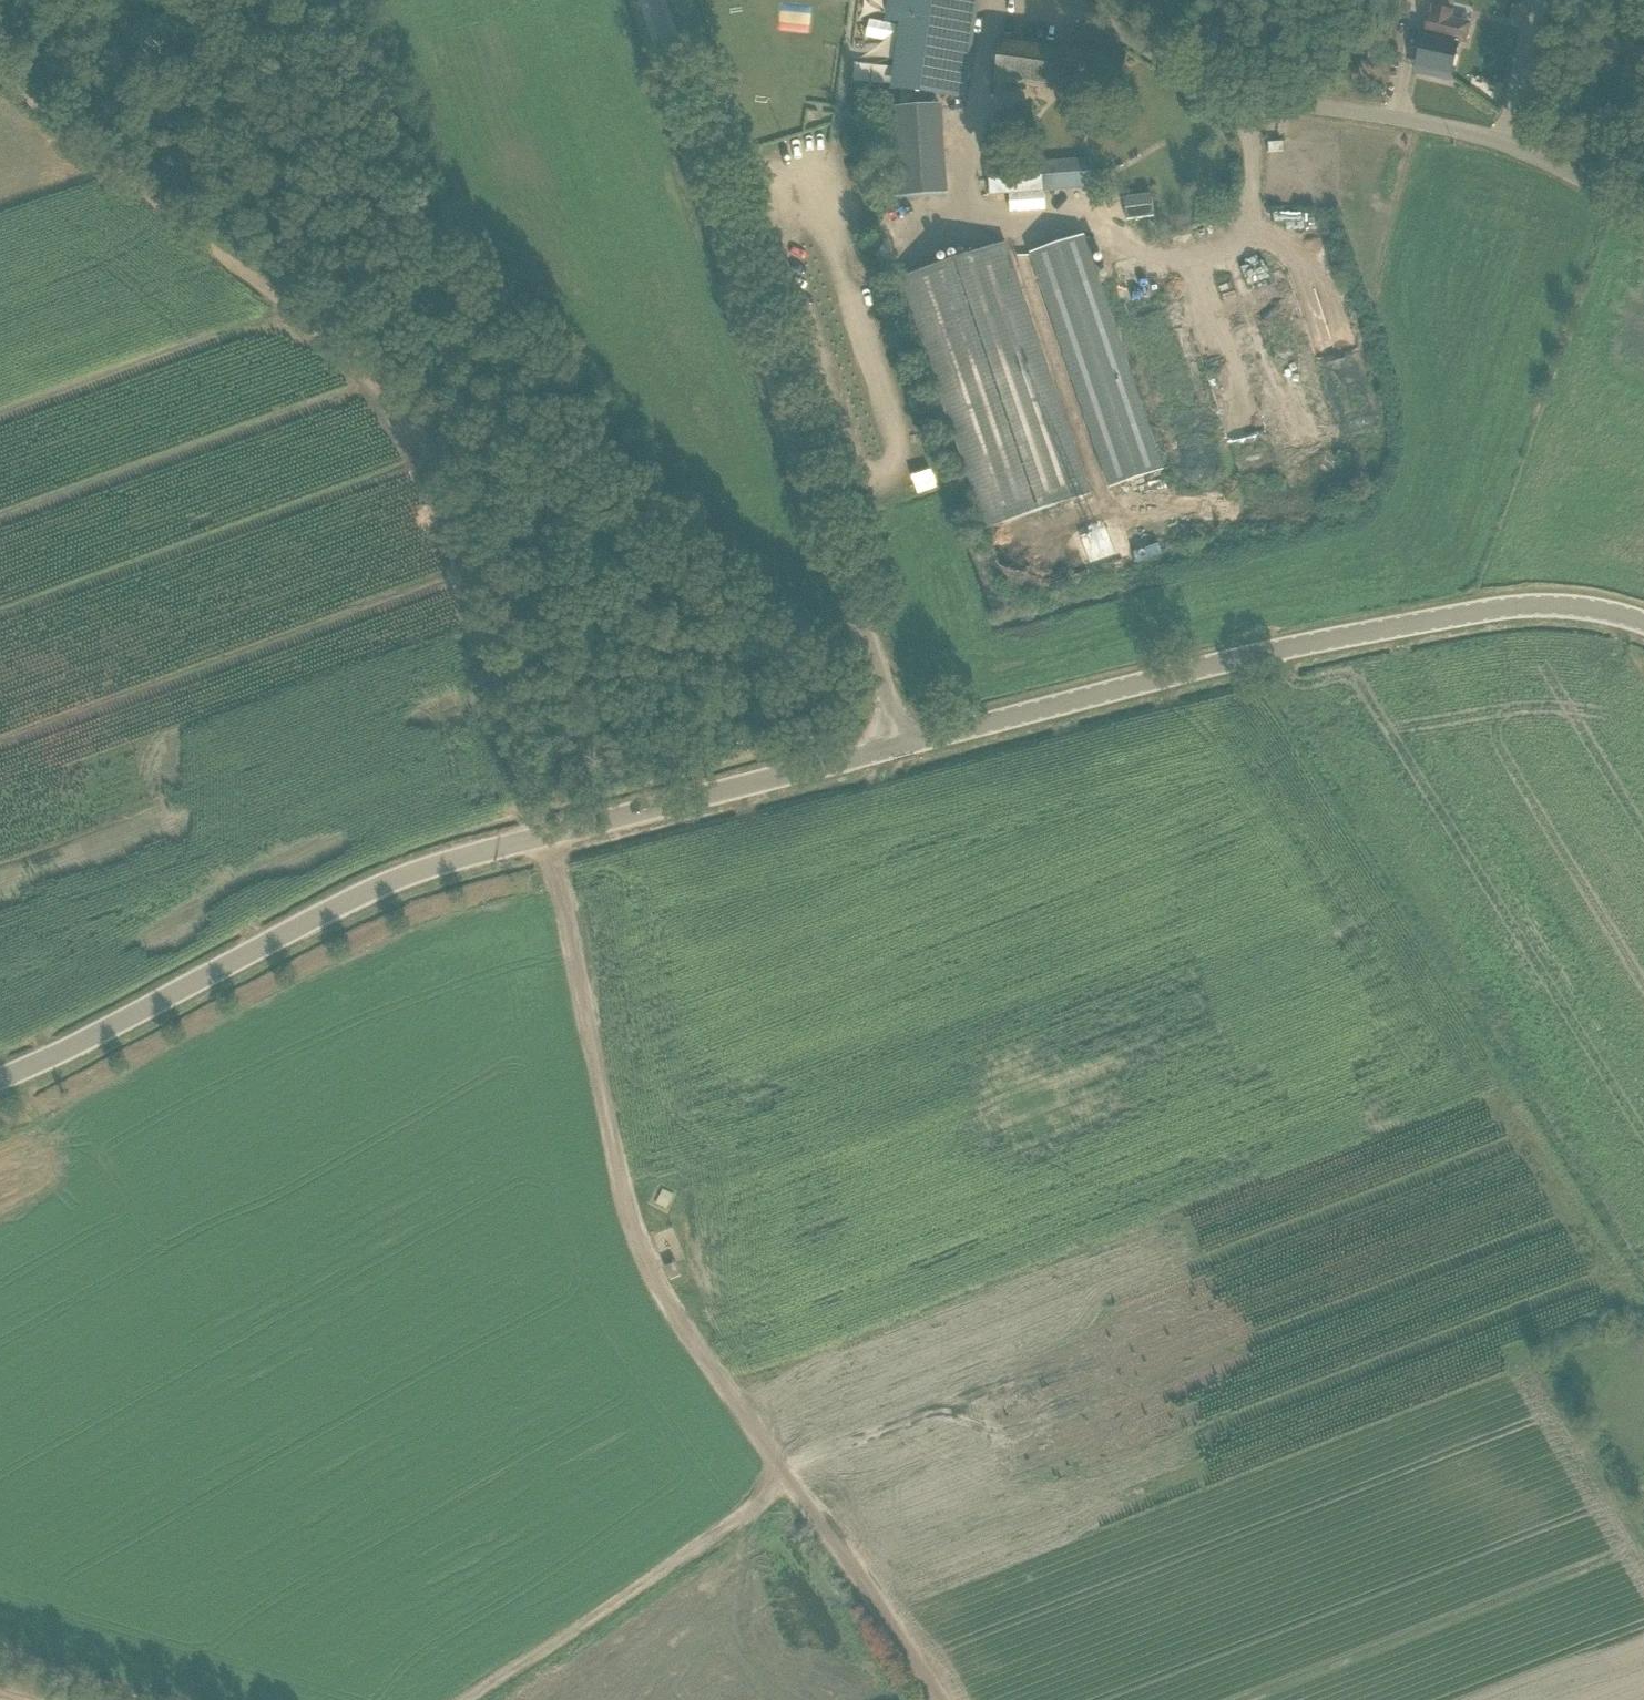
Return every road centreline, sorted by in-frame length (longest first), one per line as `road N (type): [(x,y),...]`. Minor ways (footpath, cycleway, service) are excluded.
road 1 (track): [(537,834),(428,437),(403,404),(0,79)]
road 2 (unclassified): [(0,1080),(463,855),(903,746)]
road 3 (track): [(537,834),(623,1185),(683,1332),(939,1699)]
road 4 (unclassified): [(903,746),(653,0)]
road 5 (unclassified): [(1643,623),(1592,606),(1535,601),(1475,610),(1235,658),(903,746)]
road 6 (unclassified): [(1082,0),(1183,67),(1254,99),(1511,143),(1643,207)]
road 7 (track): [(473,1699),(787,1481)]
road 8 (track): [(0,1647),(167,1699)]

